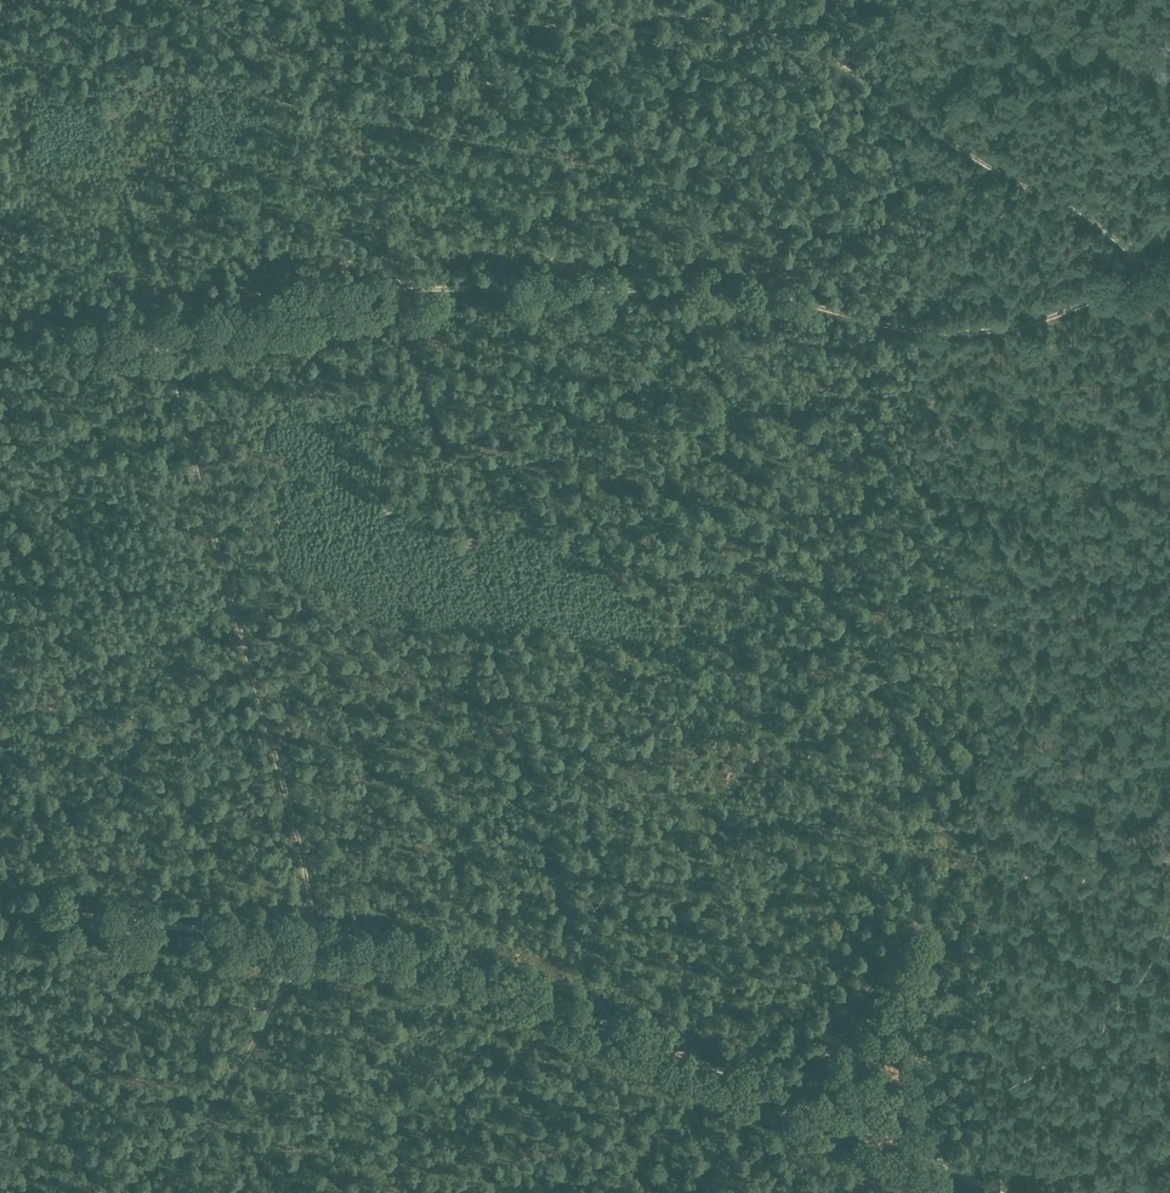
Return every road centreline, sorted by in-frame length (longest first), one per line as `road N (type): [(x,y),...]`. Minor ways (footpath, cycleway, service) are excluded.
road 1 (track): [(1146,268),(1063,307),(988,328),(896,328),(760,290),(478,285),(0,354)]
road 2 (track): [(0,904),(424,948),(1000,1192)]
road 3 (track): [(1146,268),(1075,212),(992,170),(842,67),(776,33),(671,16),(556,28),(471,0)]
road 4 (track): [(313,935),(302,858),(156,330)]

